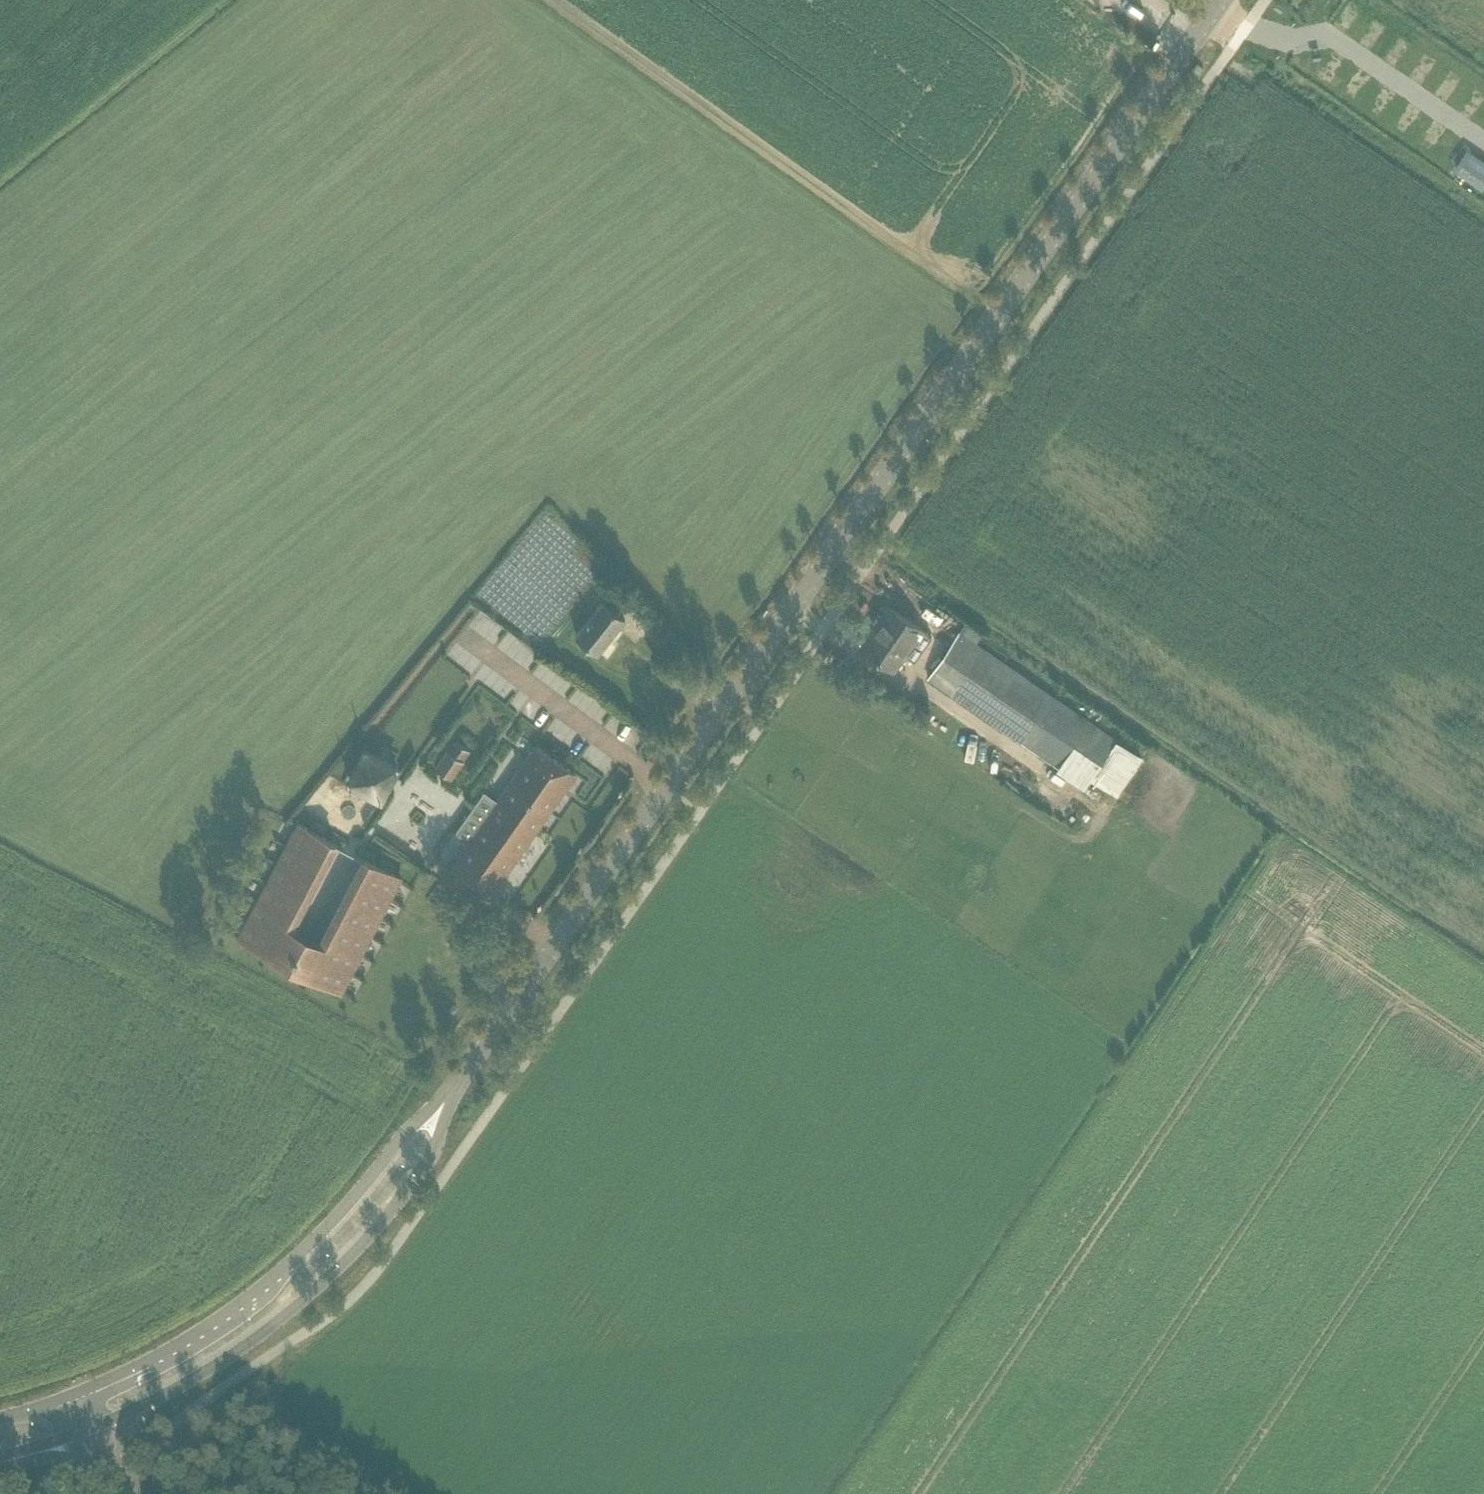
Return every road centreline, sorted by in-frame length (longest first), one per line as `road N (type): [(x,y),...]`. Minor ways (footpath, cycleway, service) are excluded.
road 1 (tertiary): [(444,1106),(1208,0)]
road 2 (tertiary): [(0,1455),(74,1435),(156,1398),(308,1296),(428,1159),(444,1106)]
road 3 (tertiary): [(444,1106),(407,1128),(269,1282),(200,1332),(146,1365),(0,1417)]

